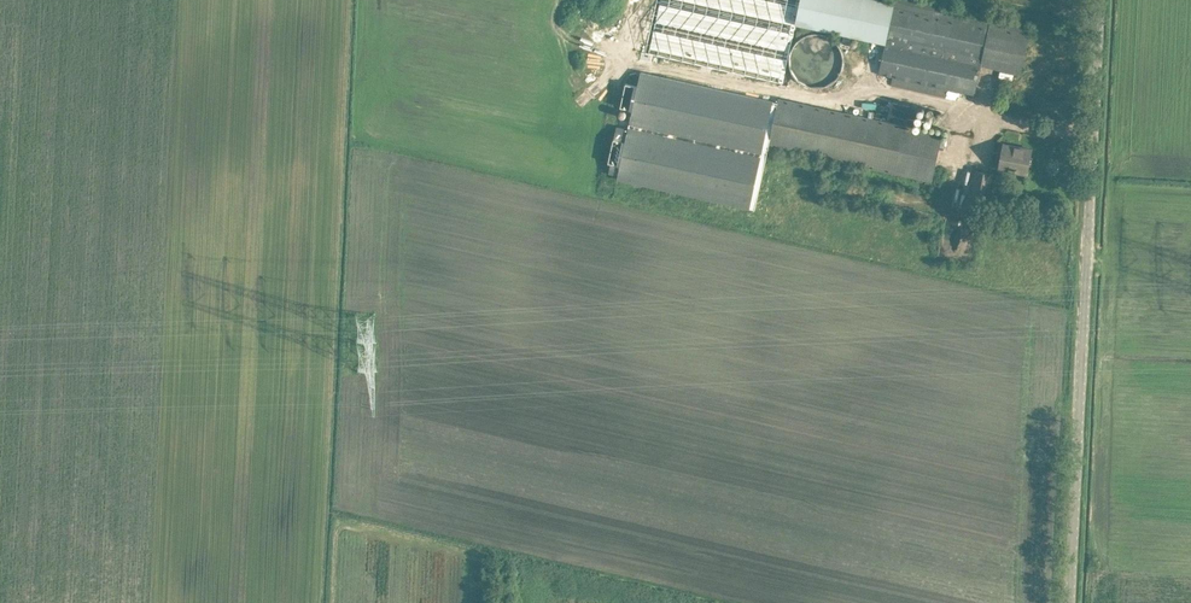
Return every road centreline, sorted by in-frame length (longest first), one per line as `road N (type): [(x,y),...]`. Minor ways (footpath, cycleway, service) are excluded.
road 1 (unclassified): [(1069,602),(1099,0)]

